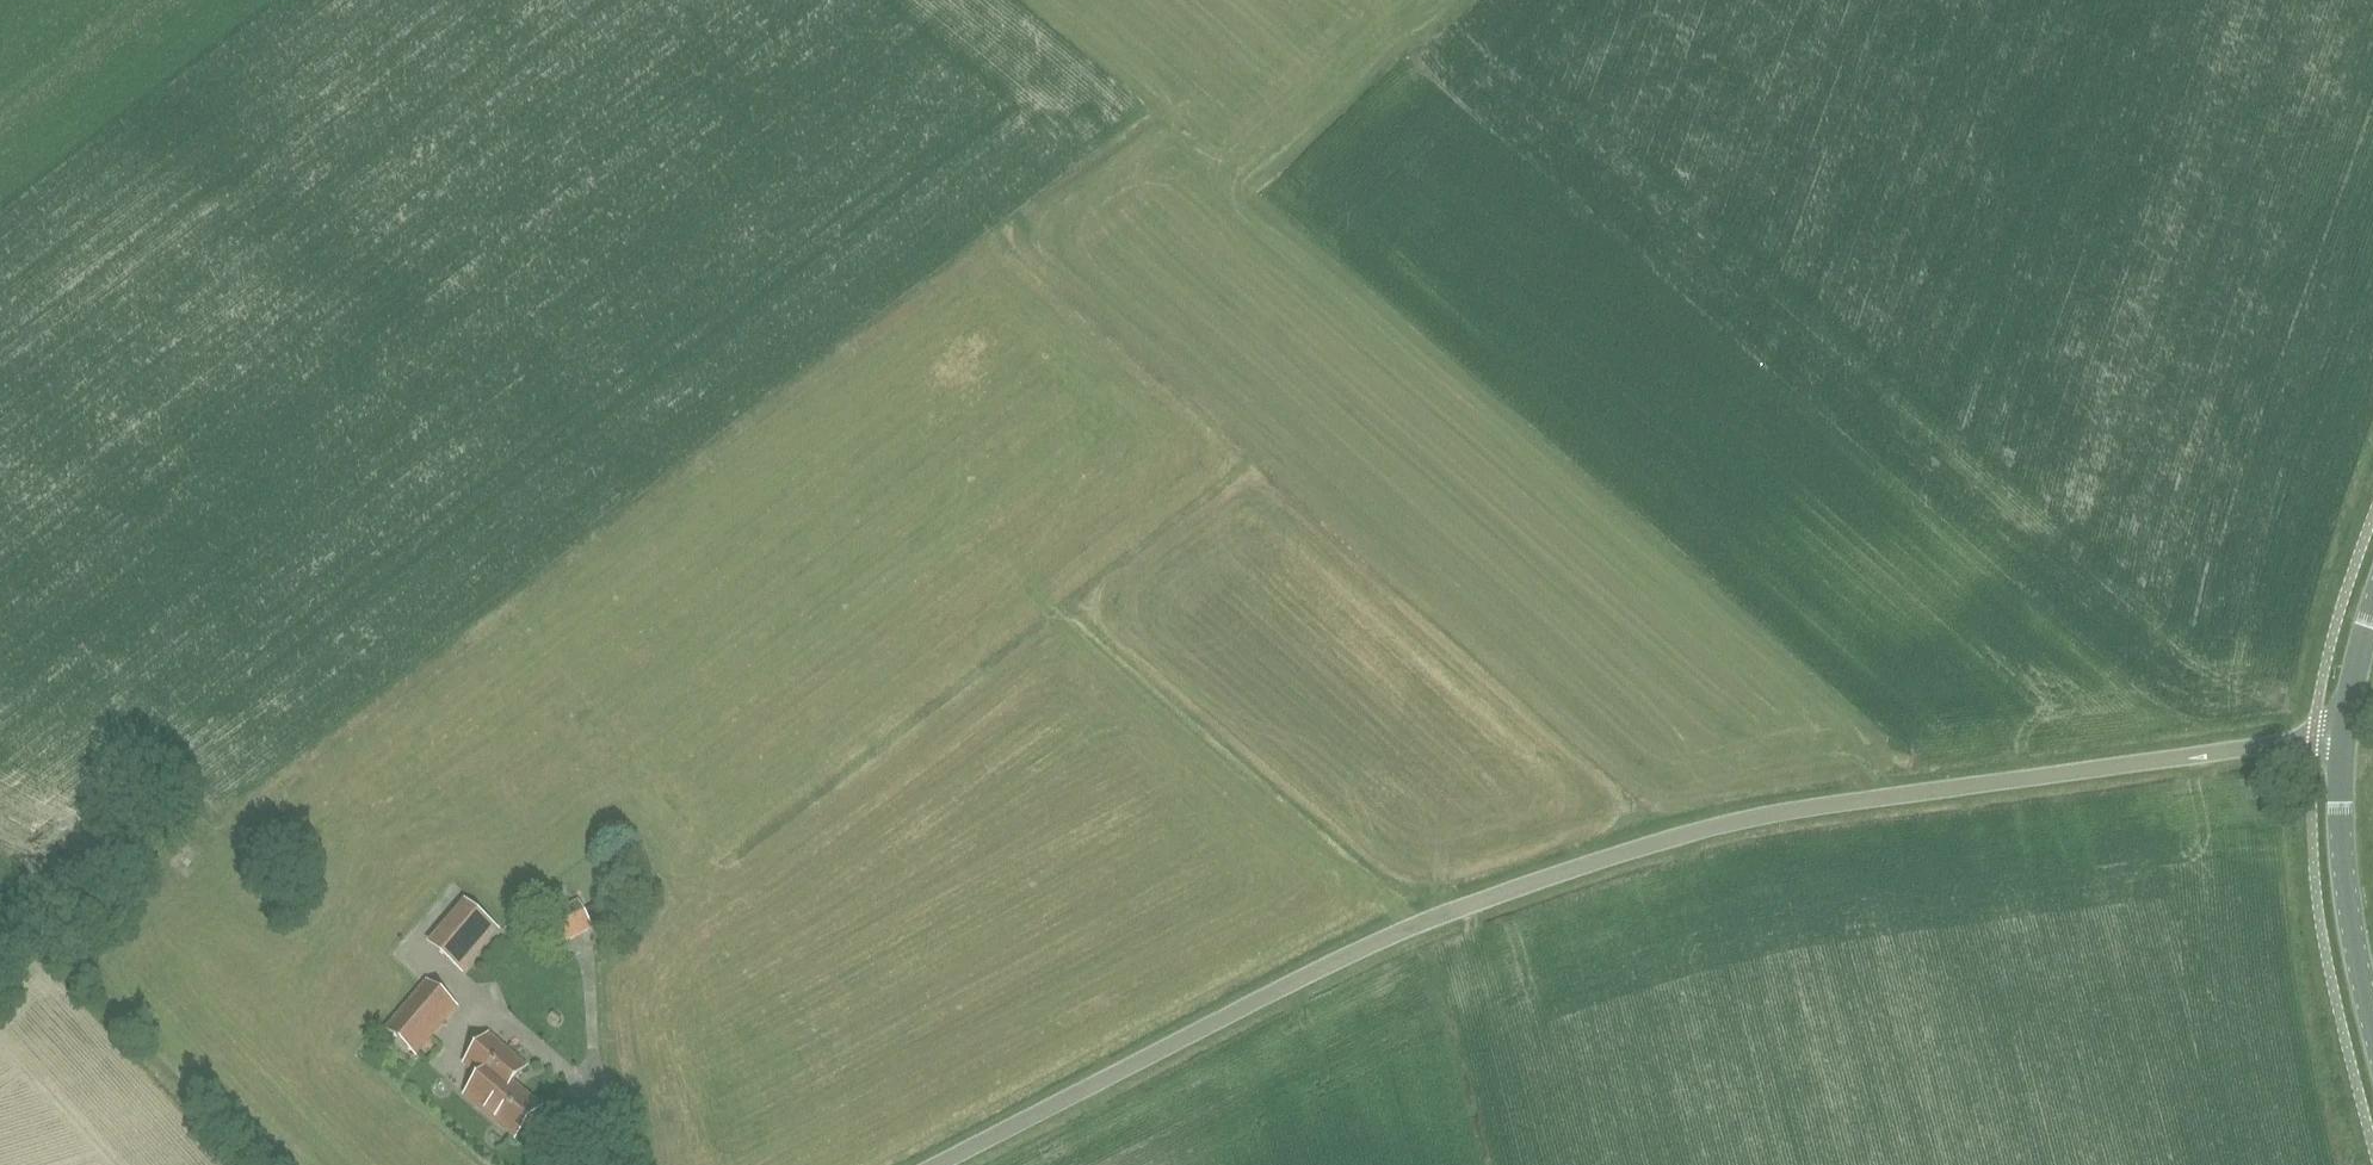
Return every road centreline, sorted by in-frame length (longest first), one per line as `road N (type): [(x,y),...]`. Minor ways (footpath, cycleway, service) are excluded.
road 1 (unclassified): [(935,1164),(1430,914),(1636,836),(1737,813),(2314,739),(2344,742)]
road 2 (secondary): [(2372,1027),(2344,889),(2344,742)]
road 3 (secondary): [(2344,742),(2372,623)]

